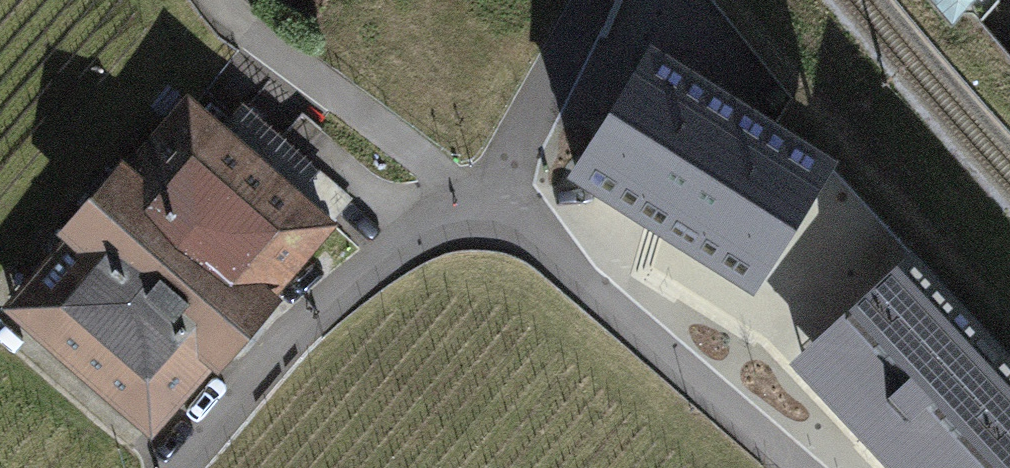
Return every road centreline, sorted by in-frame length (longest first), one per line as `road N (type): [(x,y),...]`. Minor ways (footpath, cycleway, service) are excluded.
road 1 (residential): [(481,199),(453,223),(396,245),(310,314),(180,467)]
road 2 (residential): [(481,199),(786,467)]
road 3 (residential): [(220,0),(256,39),(481,199)]
road 4 (residential): [(589,0),(561,65),(481,199)]

